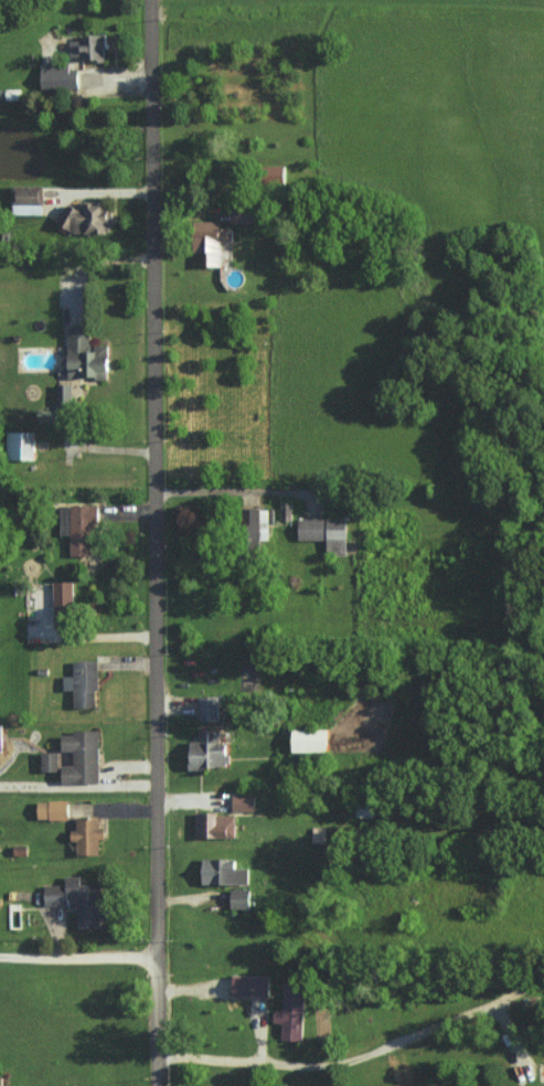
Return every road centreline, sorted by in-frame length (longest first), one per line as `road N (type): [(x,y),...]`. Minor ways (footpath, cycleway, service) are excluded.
road 1 (residential): [(159,1085),(155,0)]

